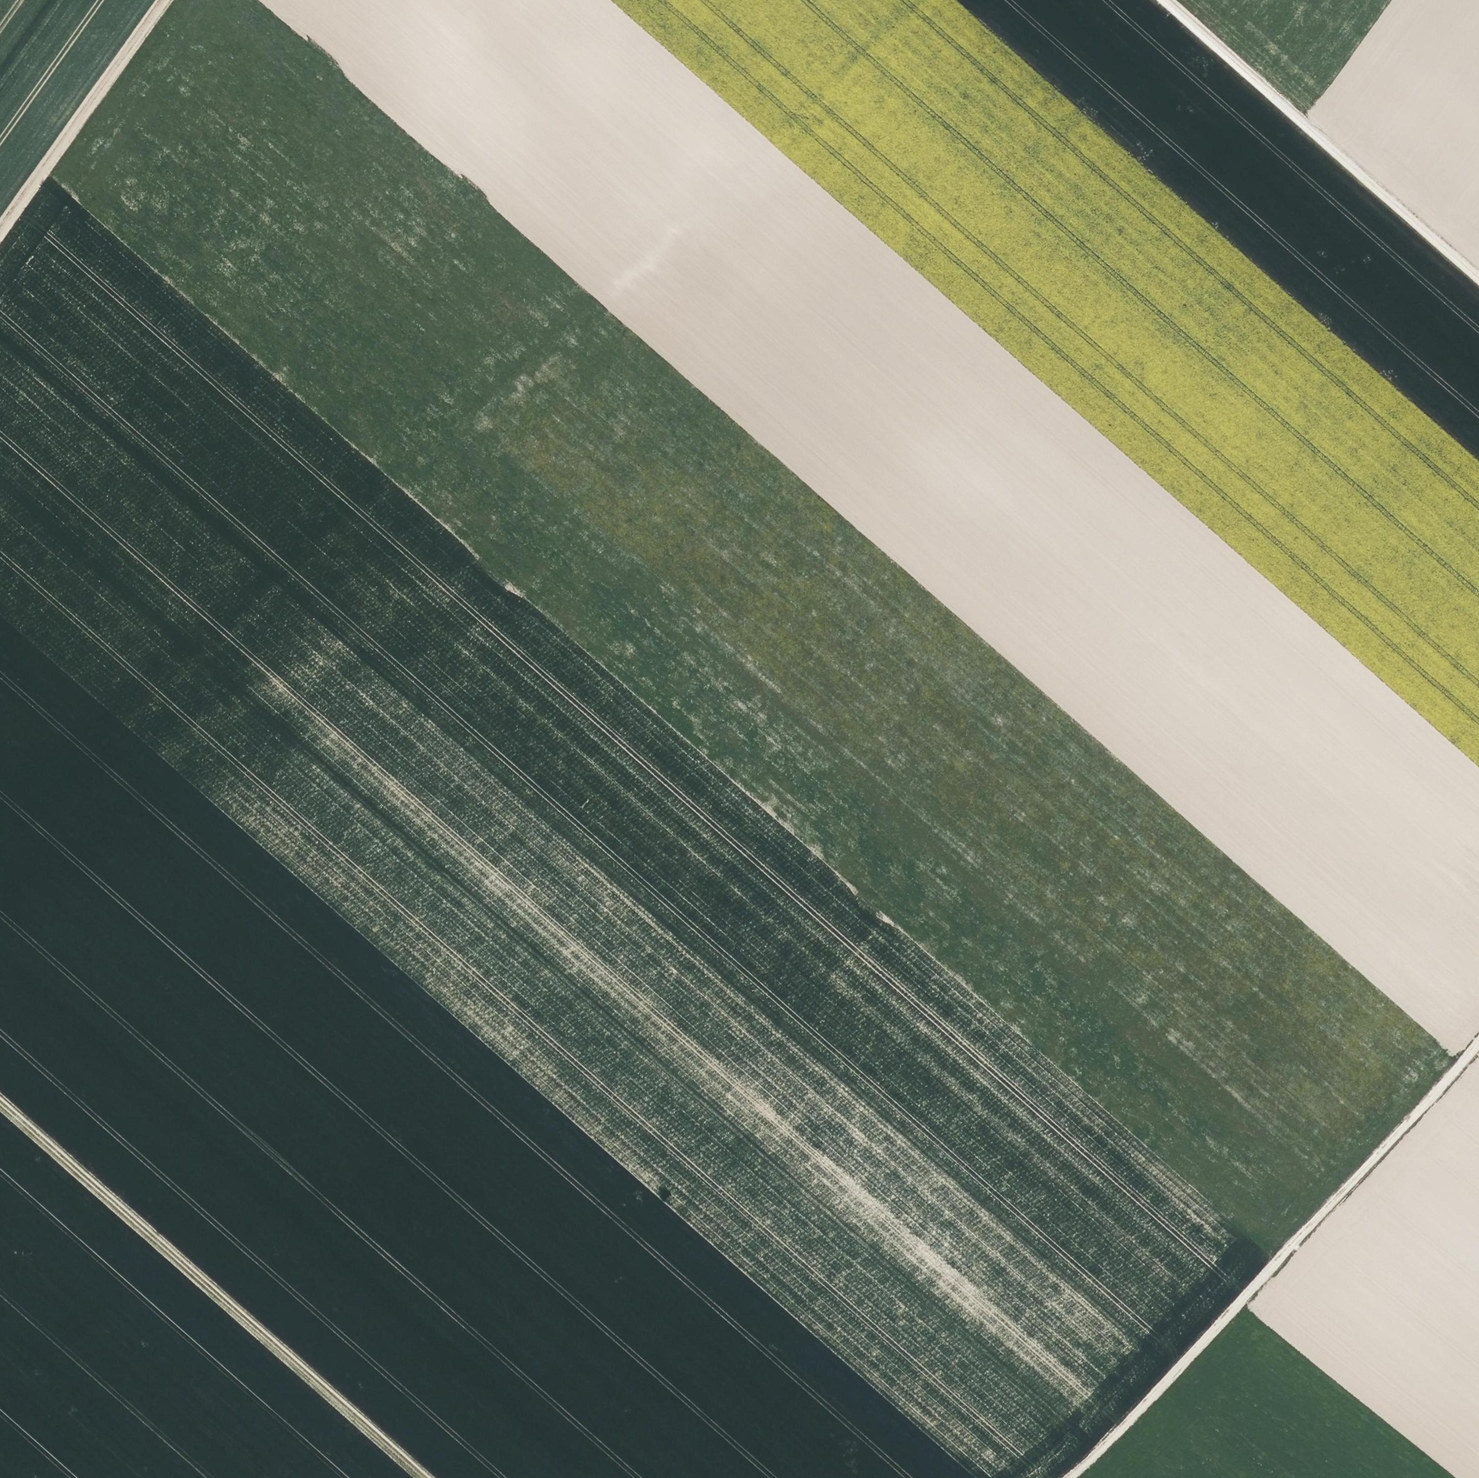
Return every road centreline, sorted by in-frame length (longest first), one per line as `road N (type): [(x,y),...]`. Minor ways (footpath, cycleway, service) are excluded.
road 1 (track): [(1478,1043),(1167,1398),(1065,1477)]
road 2 (track): [(423,1477),(0,1106)]
road 3 (track): [(1160,0),(1478,280)]
road 4 (track): [(0,237),(168,0)]

